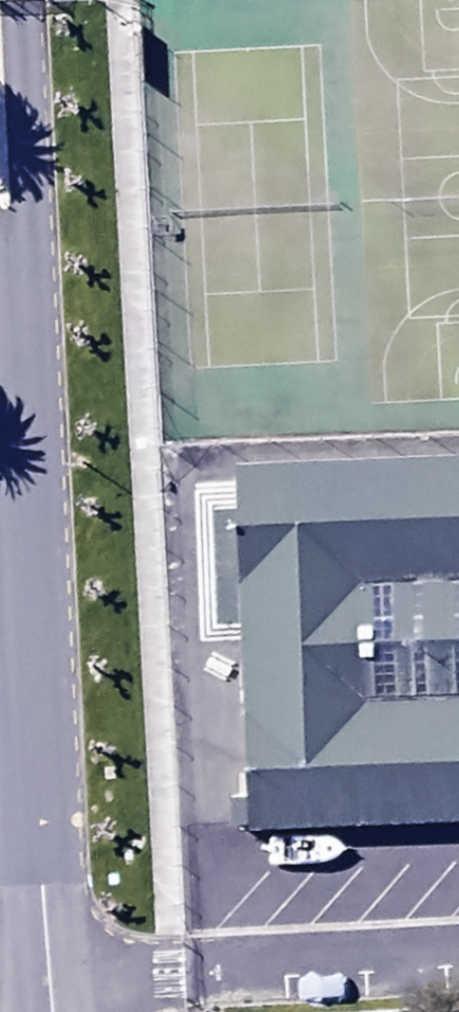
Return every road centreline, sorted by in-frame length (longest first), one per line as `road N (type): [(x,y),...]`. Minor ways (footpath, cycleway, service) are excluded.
road 1 (unclassified): [(44,974),(0,234)]
road 2 (unclassified): [(458,950),(44,974)]
road 3 (unclassified): [(13,0),(24,192),(0,234)]

